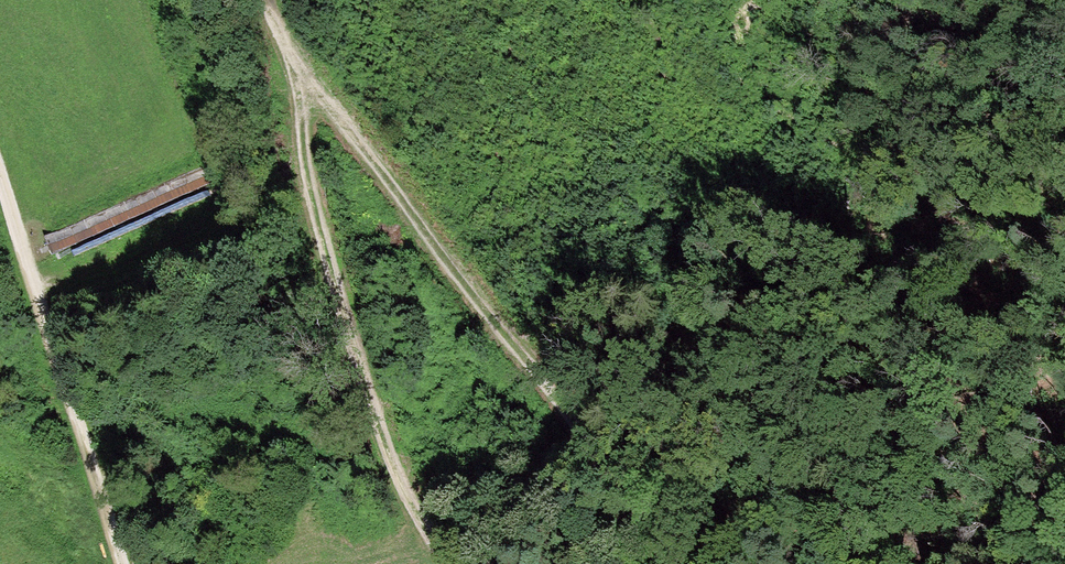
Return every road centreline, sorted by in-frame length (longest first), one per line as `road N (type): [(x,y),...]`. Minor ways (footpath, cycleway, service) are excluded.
road 1 (track): [(685,563),(297,72),(261,0)]
road 2 (track): [(297,72),(324,225),(398,458),(451,563)]
road 3 (track): [(121,563),(0,149)]
road 4 (track): [(769,0),(843,135)]

